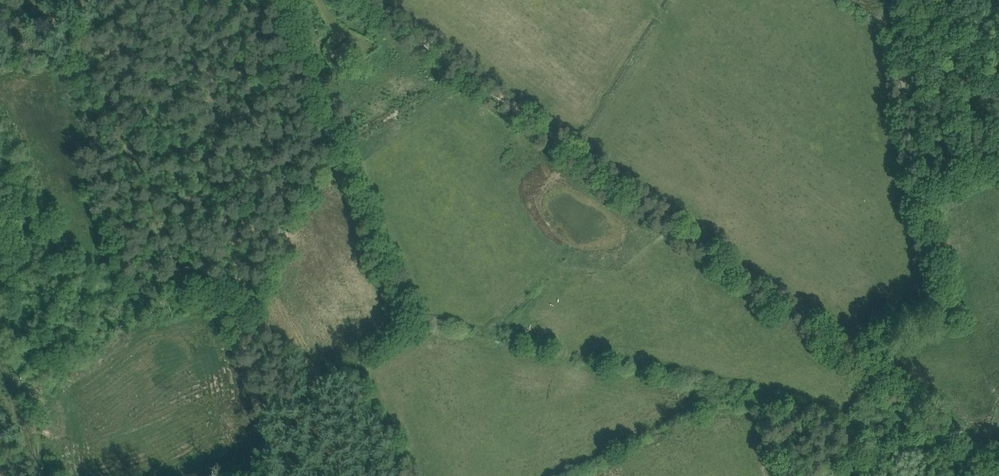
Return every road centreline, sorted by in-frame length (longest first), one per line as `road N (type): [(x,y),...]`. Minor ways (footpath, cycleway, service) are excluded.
road 1 (track): [(848,351),(368,0)]
road 2 (track): [(279,0),(398,274),(410,323),(353,365),(398,475)]
road 3 (track): [(848,351),(946,308),(902,67),(911,0)]
road 4 (track): [(998,459),(848,351)]

